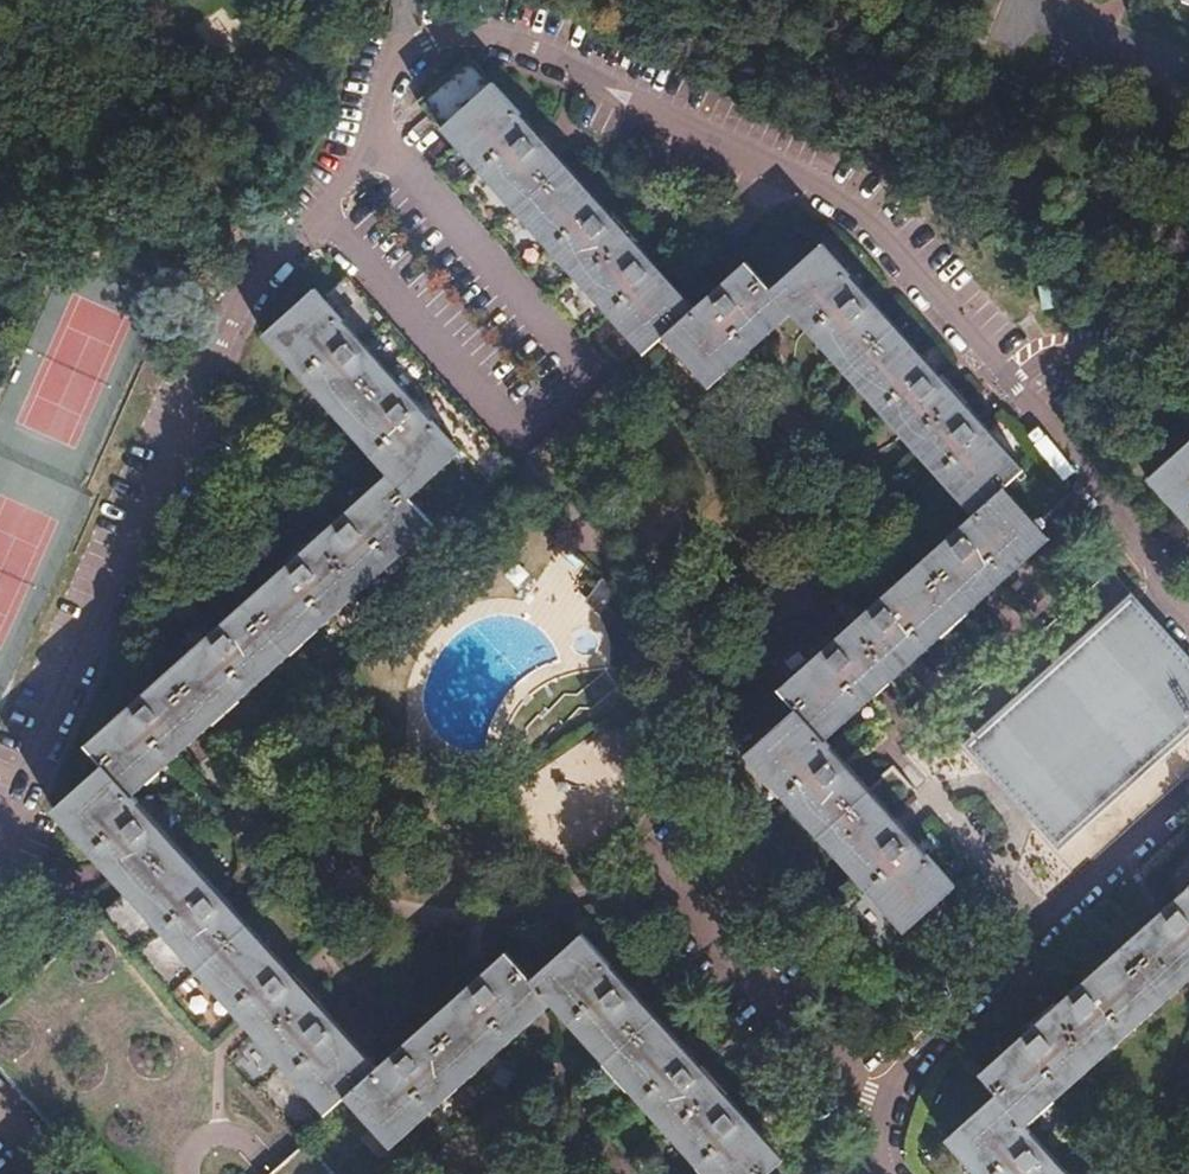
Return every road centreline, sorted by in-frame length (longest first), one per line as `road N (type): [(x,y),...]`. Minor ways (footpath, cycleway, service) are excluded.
road 1 (residential): [(1188,626),(1015,393),(875,230),(819,182),(505,38),(461,36),(419,46),(397,73),(373,131)]
road 2 (residential): [(373,131),(364,152),(249,287),(0,811)]
road 3 (residential): [(867,1173),(878,1106),(906,1058),(1188,790)]

